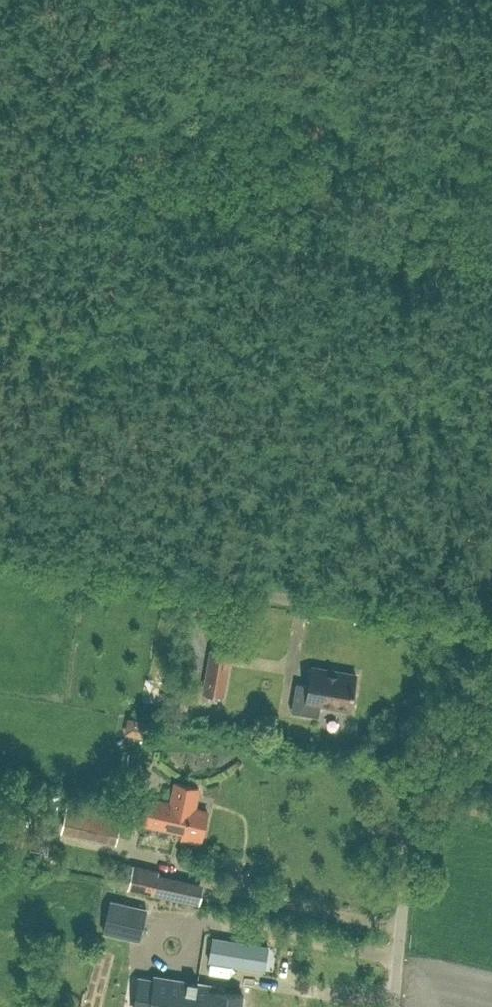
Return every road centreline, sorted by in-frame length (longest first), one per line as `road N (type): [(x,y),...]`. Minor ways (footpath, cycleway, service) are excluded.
road 1 (unclassified): [(491,627),(0,558)]
road 2 (track): [(491,403),(0,340)]
road 3 (track): [(96,351),(108,0)]
road 4 (unclassified): [(491,737),(437,766),(410,797),(393,1006)]

